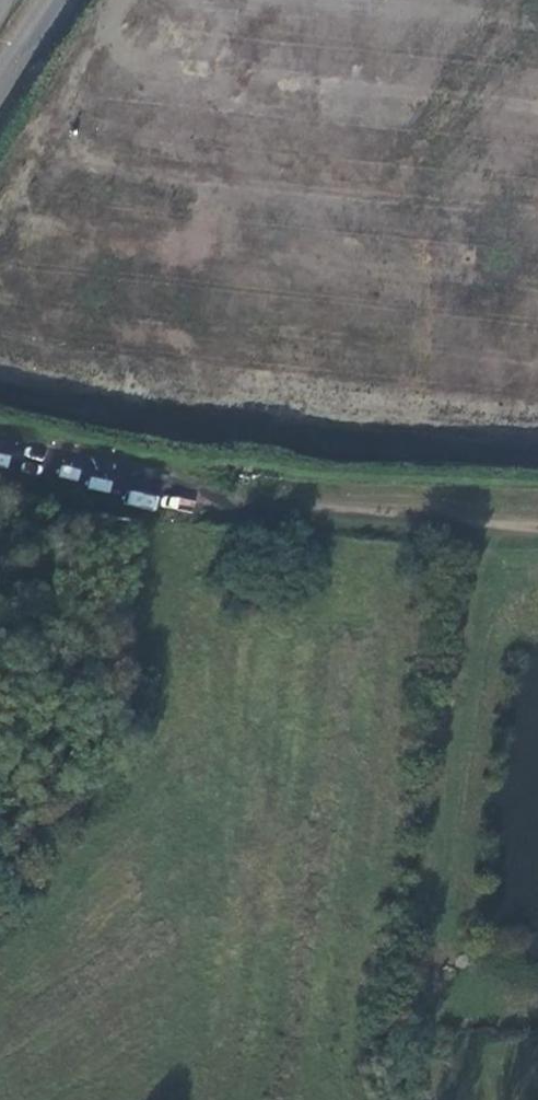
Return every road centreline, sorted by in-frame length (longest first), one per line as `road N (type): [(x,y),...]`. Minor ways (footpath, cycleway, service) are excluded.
road 1 (track): [(537,525),(0,451)]

